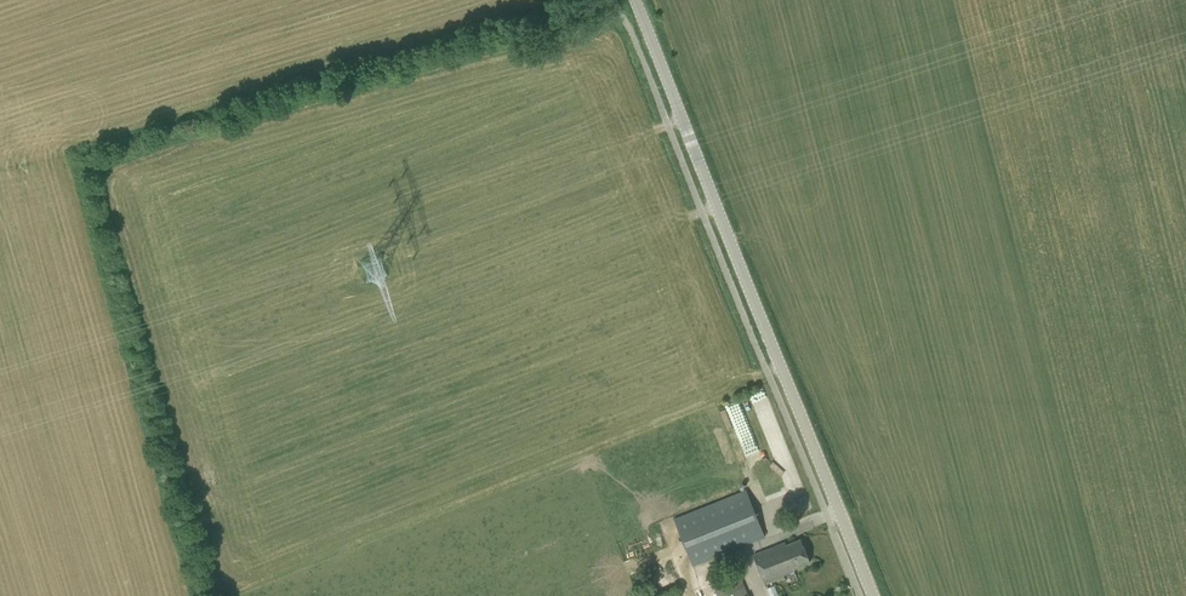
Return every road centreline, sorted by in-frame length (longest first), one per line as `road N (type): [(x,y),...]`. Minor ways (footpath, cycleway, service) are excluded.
road 1 (tertiary): [(872,595),(633,0)]

